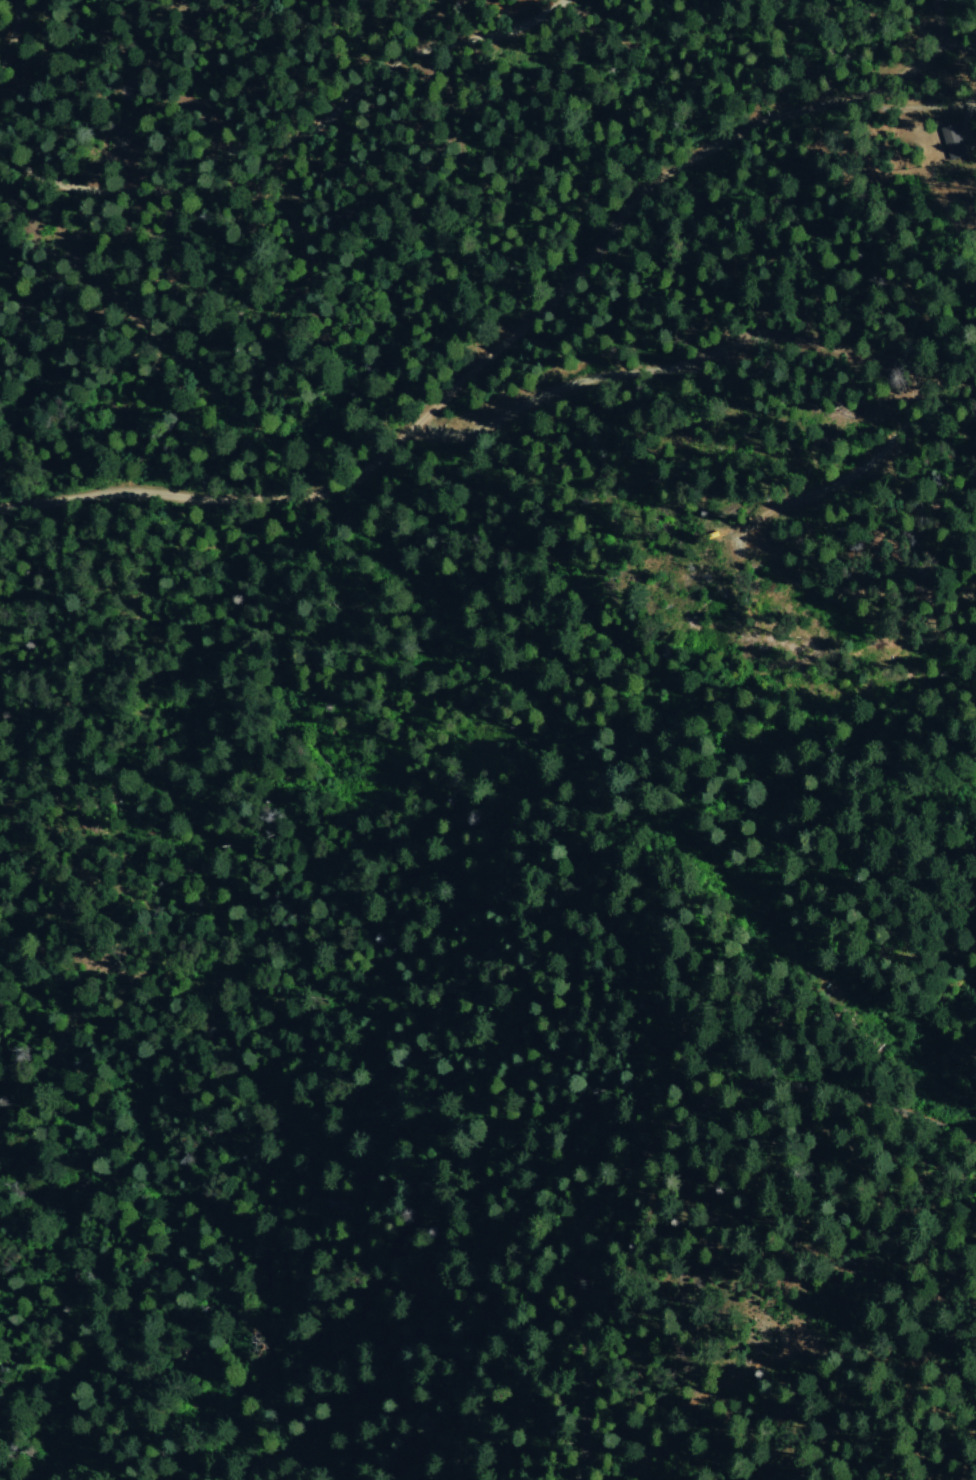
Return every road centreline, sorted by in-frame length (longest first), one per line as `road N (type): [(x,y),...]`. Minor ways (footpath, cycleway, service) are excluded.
road 1 (residential): [(975,1129),(837,1087),(772,1083),(718,1098),(666,1133),(600,1206),(575,1479)]
road 2 (track): [(607,1479),(628,1470),(682,1409),(789,1349)]

